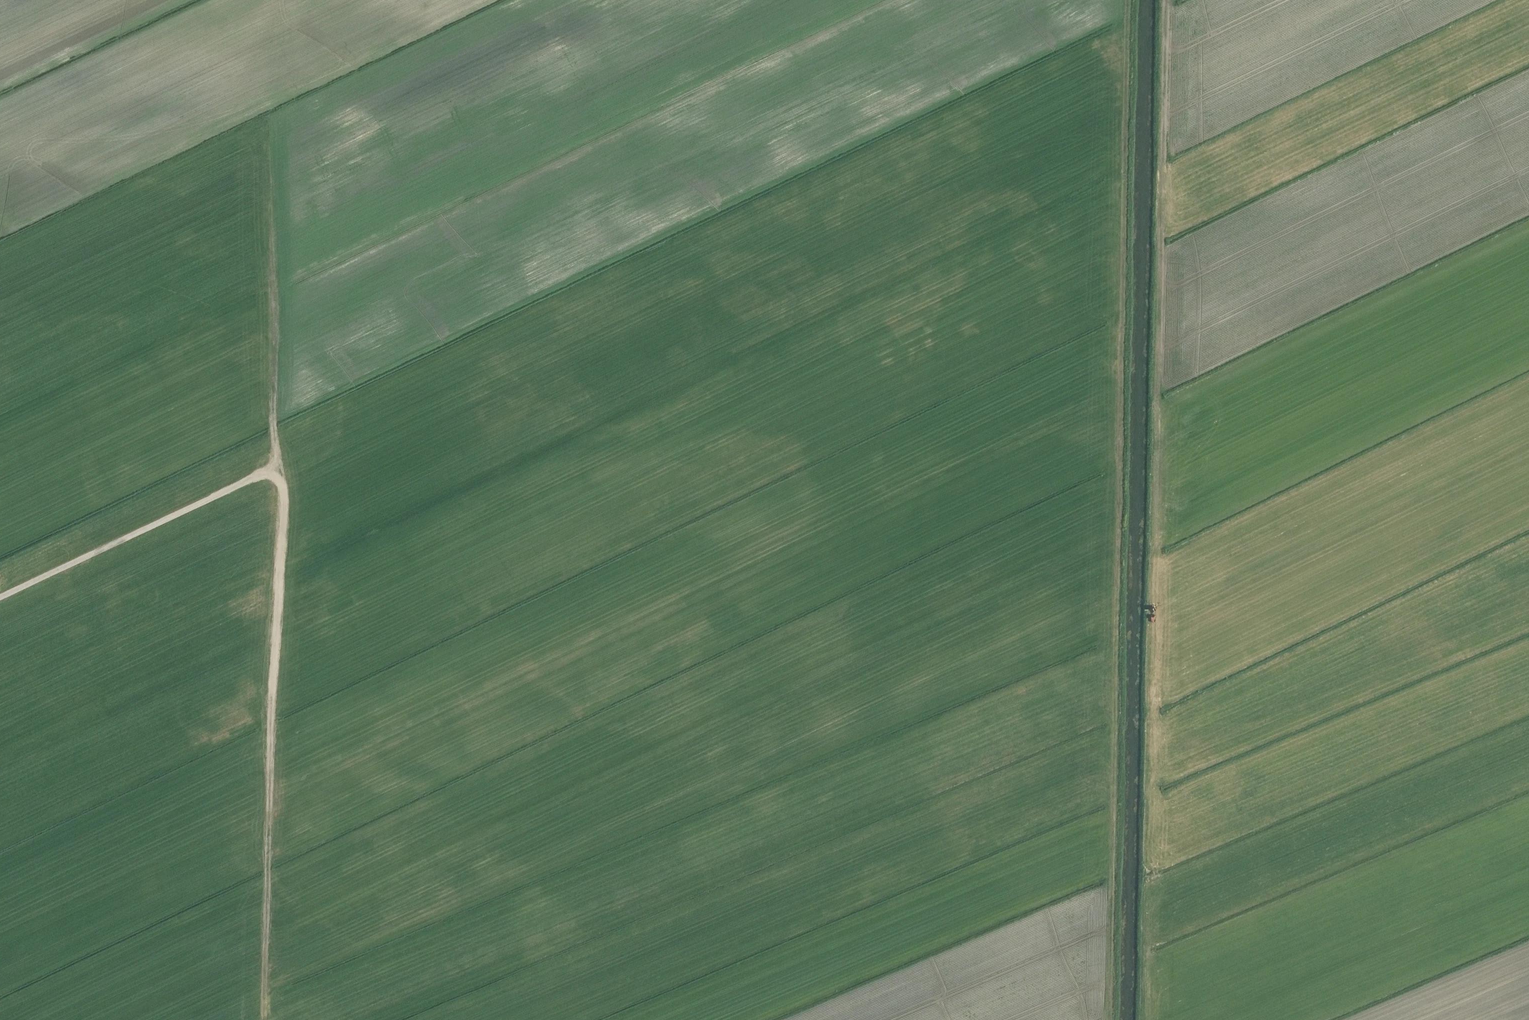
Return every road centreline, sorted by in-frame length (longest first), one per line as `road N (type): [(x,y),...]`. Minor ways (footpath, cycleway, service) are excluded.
road 1 (track): [(1109,1019),(1128,0)]
road 2 (track): [(1165,165),(1168,0)]

